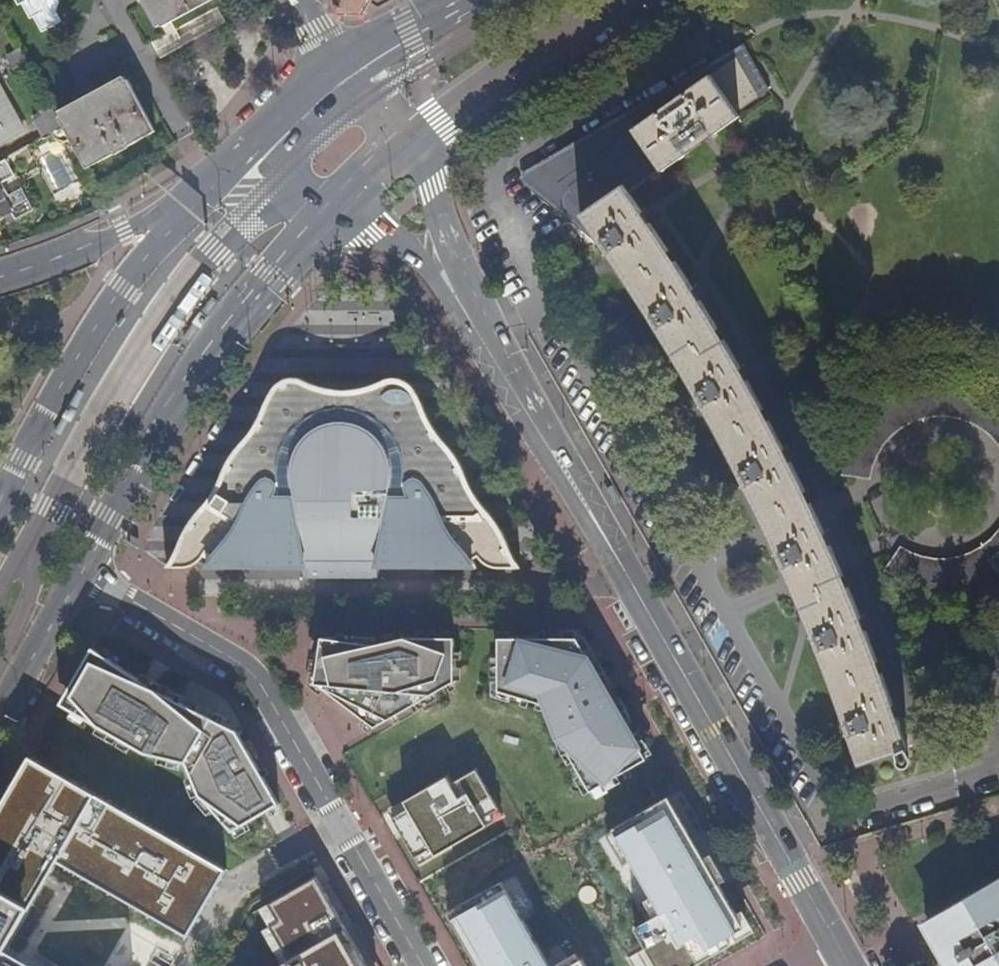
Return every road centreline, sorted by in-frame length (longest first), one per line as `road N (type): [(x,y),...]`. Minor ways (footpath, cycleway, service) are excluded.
road 1 (residential): [(540,305),(574,344),(842,818),(984,772)]
road 2 (tertiary): [(850,965),(574,479),(479,334)]
road 3 (primary): [(82,572),(236,328),(341,212)]
road 4 (residential): [(685,0),(704,45),(551,134),(498,177),(540,305)]
road 5 (residential): [(343,829),(251,673),(82,572)]
road 6 (primary): [(201,200),(83,366),(0,518)]
road 7 (primary): [(408,144),(613,0)]
road 8 (unclassified): [(201,200),(125,237),(0,277)]
road 9 (residential): [(190,965),(233,892),(343,829)]
road 10 (tertiary): [(479,334),(433,187),(408,144)]
road 11 (primary): [(353,86),(274,168),(280,188),(341,212)]
road 12 (primary): [(338,65),(201,200)]
road 13 (tertiary): [(341,212),(396,240),(479,334)]
road 14 (primary): [(0,712),(82,572)]
road 15 (residential): [(423,965),(343,829)]
road 16 (primary): [(449,7),(428,36),(353,86)]
road 17 (primary): [(449,7),(338,65)]

